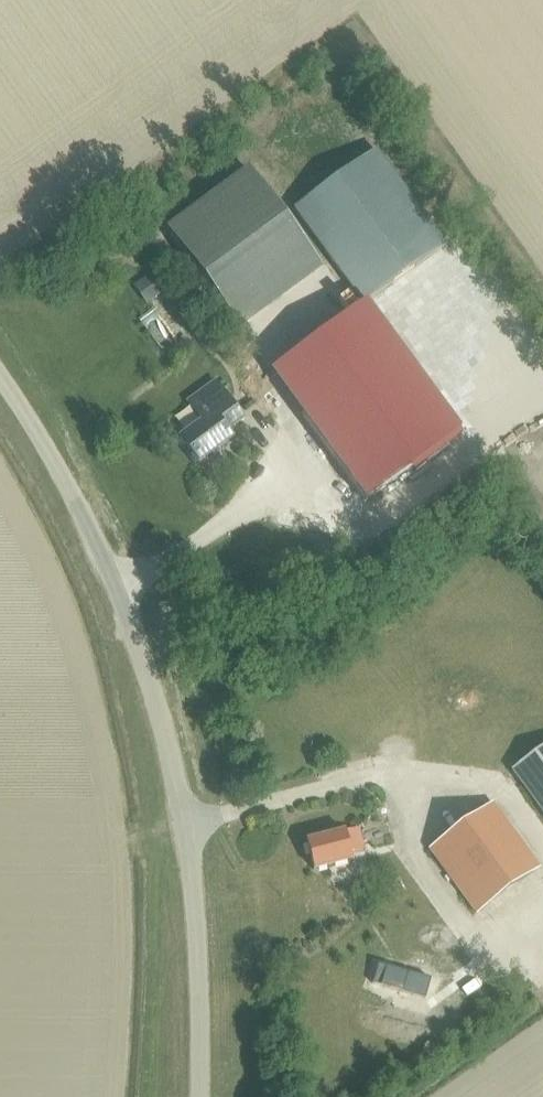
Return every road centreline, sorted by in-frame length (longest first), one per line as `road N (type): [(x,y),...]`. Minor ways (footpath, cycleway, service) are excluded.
road 1 (unclassified): [(199,1096),(195,907),(165,735),(102,555),(0,377)]

